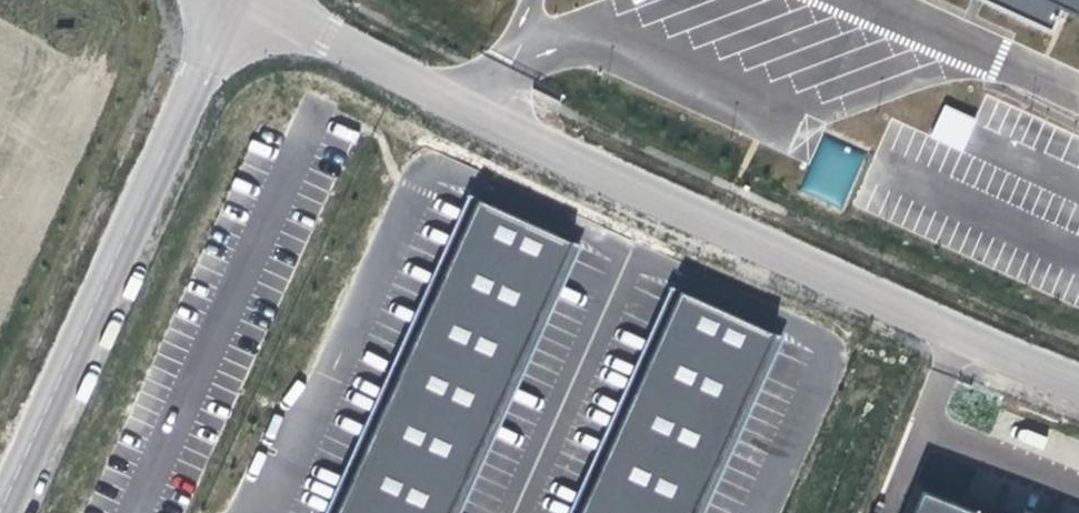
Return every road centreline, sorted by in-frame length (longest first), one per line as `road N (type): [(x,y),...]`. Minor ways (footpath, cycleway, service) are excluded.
road 1 (unclassified): [(260,0),(645,195),(1078,382)]
road 2 (unclassified): [(0,512),(233,0)]

